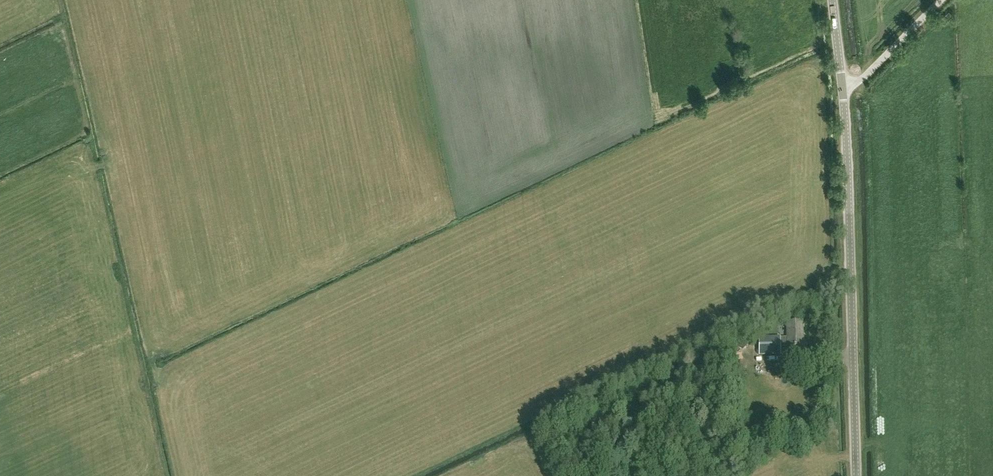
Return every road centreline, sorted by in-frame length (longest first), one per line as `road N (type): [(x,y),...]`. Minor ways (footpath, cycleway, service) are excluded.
road 1 (tertiary): [(856,475),(843,91)]
road 2 (residential): [(843,91),(941,0)]

